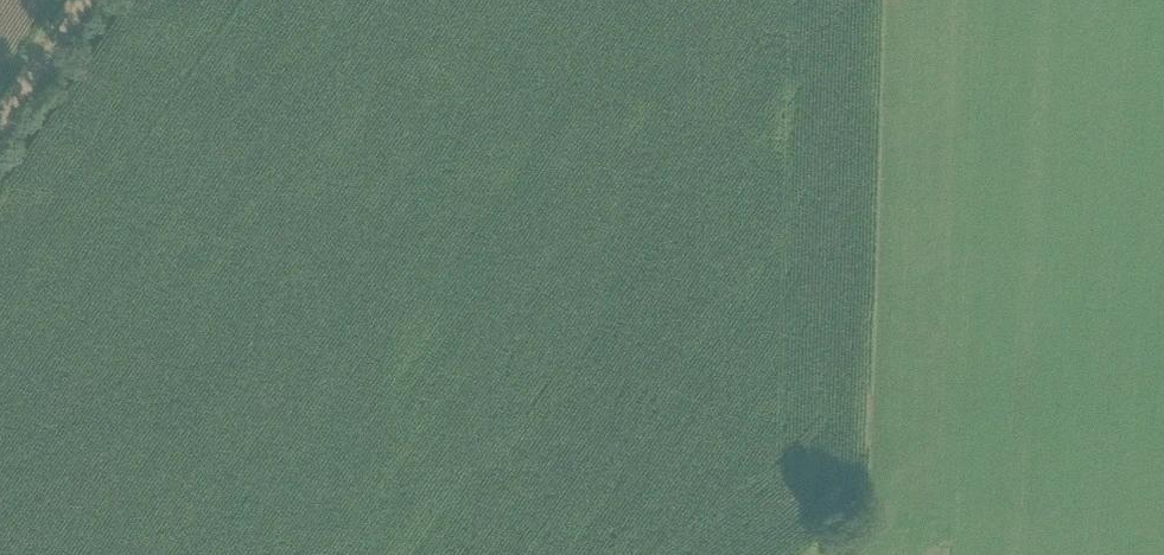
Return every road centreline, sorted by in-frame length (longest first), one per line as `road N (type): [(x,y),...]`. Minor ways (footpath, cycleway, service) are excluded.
road 1 (track): [(90,0),(0,133)]

